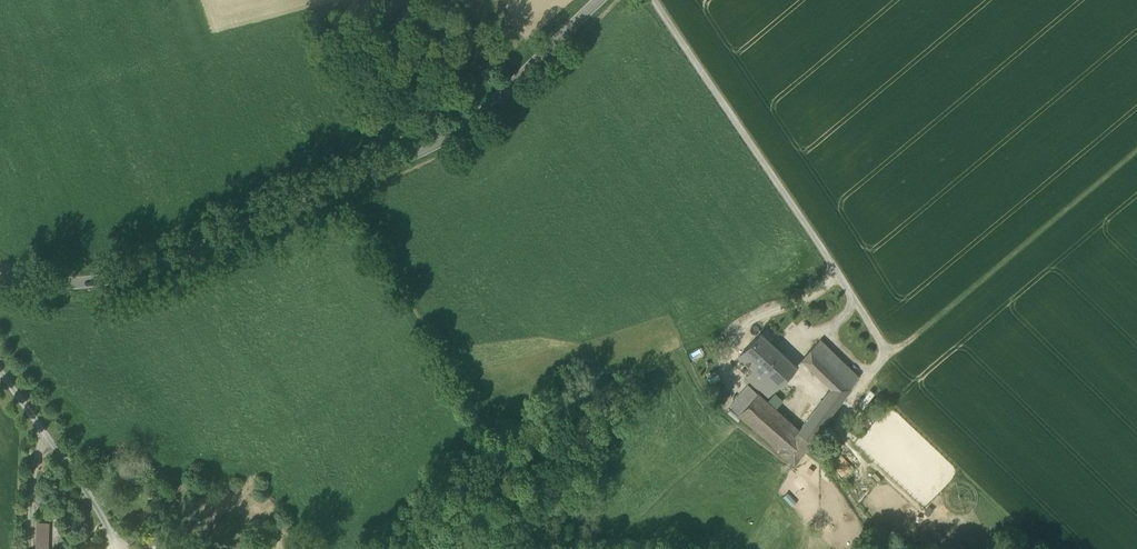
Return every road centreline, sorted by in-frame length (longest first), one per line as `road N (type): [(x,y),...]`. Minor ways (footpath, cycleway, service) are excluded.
road 1 (secondary): [(0,272),(65,287),(109,284),(436,145),(471,124),(601,0)]
road 2 (unclassified): [(656,0),(894,349)]
road 3 (track): [(1136,150),(894,349)]

